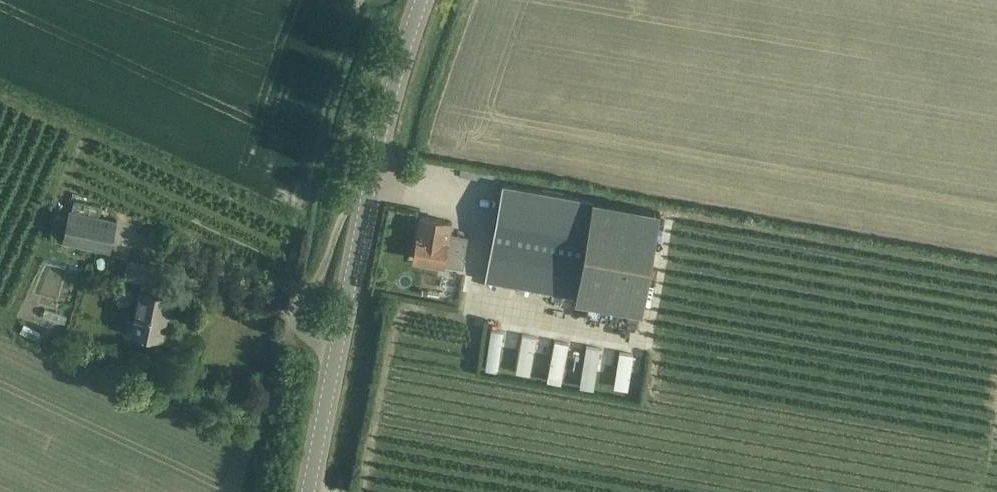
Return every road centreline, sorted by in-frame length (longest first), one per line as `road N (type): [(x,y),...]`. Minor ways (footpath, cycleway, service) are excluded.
road 1 (tertiary): [(313,491),(381,145),(425,0)]

